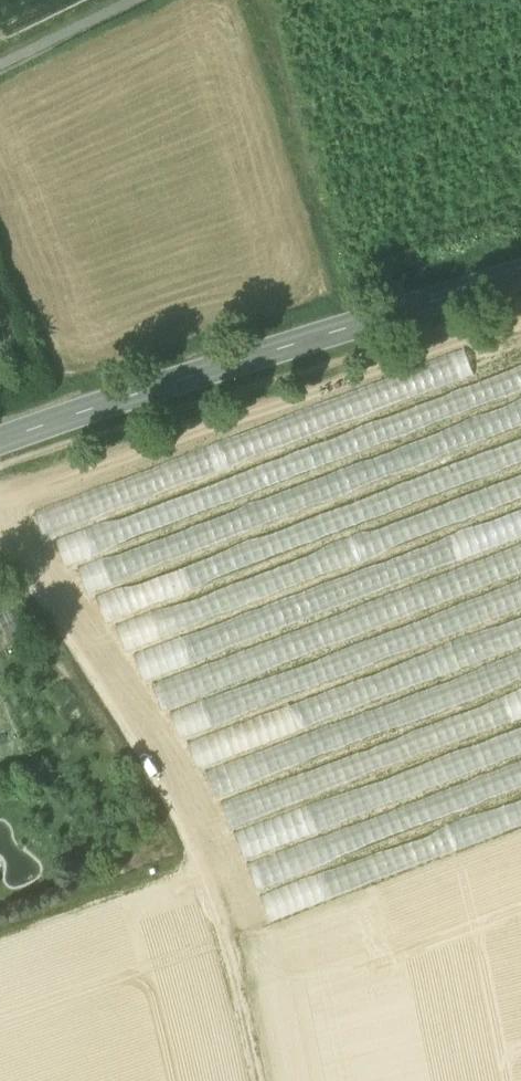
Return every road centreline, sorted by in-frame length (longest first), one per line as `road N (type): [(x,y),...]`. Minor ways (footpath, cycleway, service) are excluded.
road 1 (track): [(251,1080),(227,959),(170,824),(0,564)]
road 2 (secondary): [(520,276),(0,442)]

